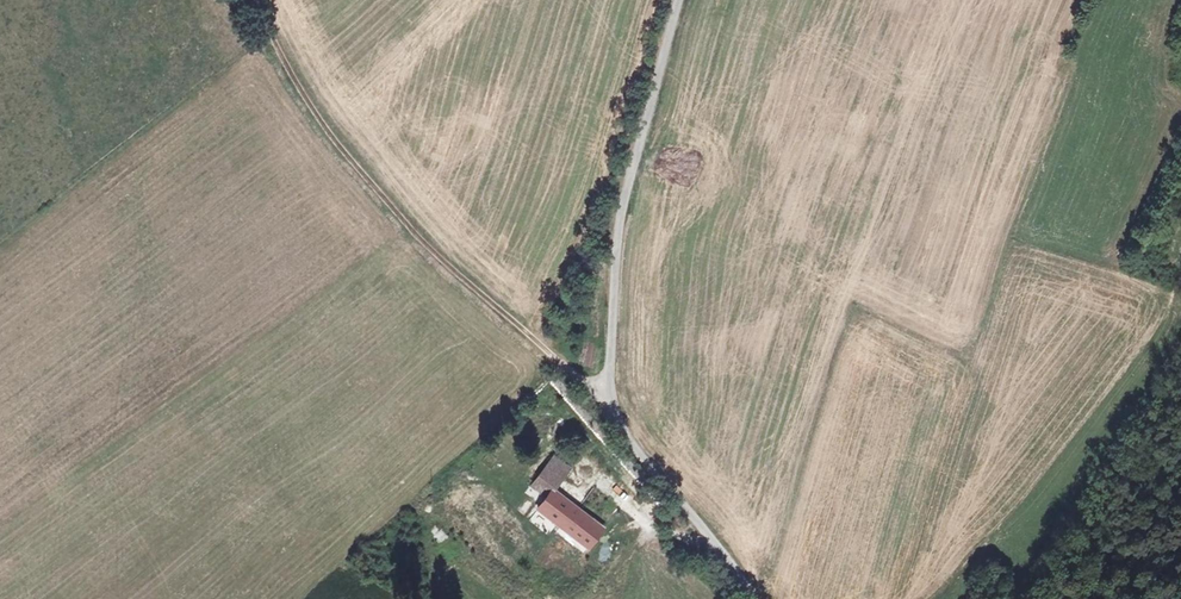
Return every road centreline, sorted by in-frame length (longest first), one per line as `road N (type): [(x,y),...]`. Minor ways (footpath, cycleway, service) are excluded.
road 1 (unclassified): [(679,0),(622,196),(613,400),(625,435),(753,598)]
road 2 (track): [(258,0),(314,107),(426,244),(613,400)]

